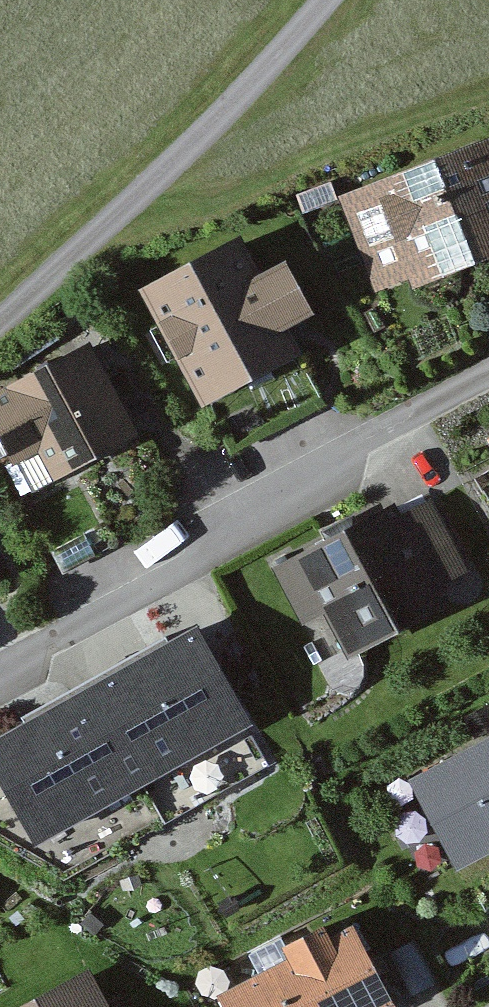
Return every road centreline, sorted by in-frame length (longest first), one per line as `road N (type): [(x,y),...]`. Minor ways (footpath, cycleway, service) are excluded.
road 1 (residential): [(488,389),(0,674)]
road 2 (residential): [(0,341),(325,0)]

